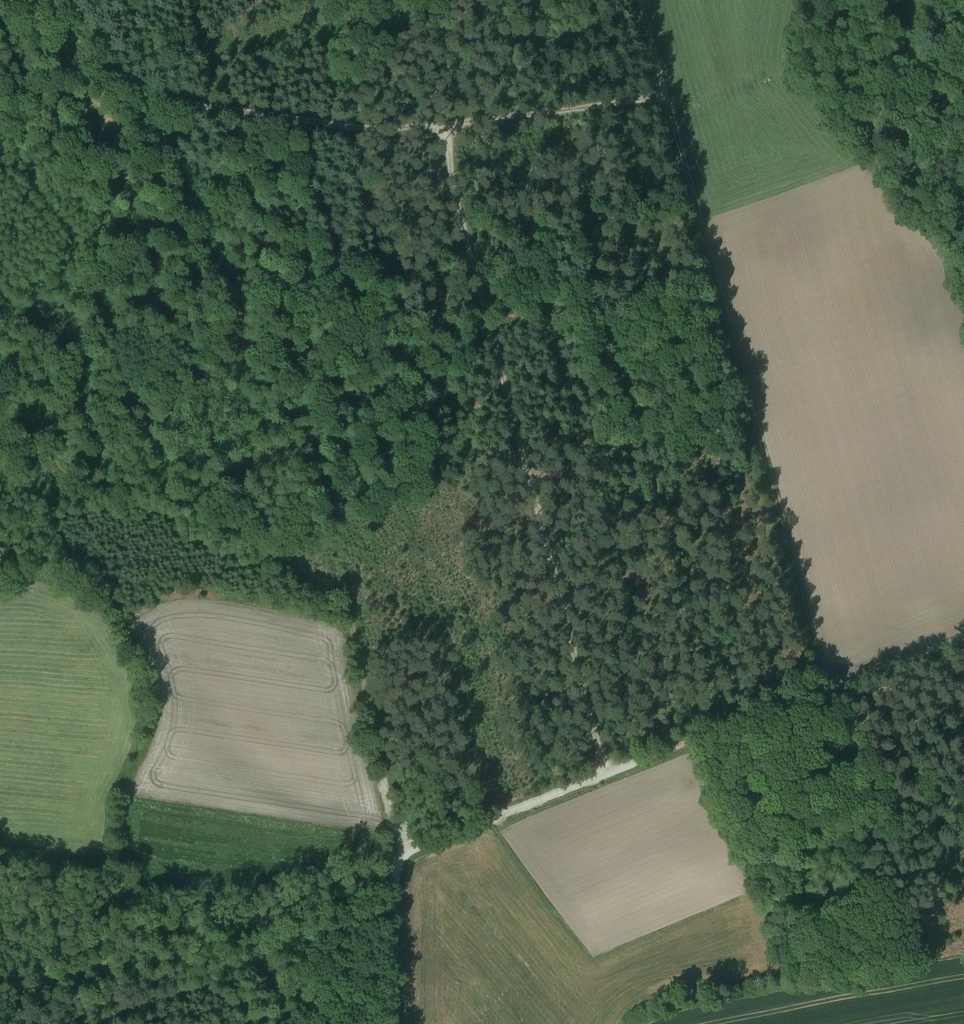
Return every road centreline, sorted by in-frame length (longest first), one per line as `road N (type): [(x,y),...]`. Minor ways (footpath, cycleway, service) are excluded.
road 1 (track): [(19,0),(92,61),(157,98),(241,323),(236,436),(245,531),(351,621),(391,814),(410,853)]
road 2 (track): [(602,779),(434,121),(666,99)]
road 3 (track): [(828,690),(639,0)]
road 4 (track): [(394,860),(963,638)]
road 5 (track): [(434,121),(371,123),(157,98)]
road 6 (track): [(394,860),(390,1023)]

